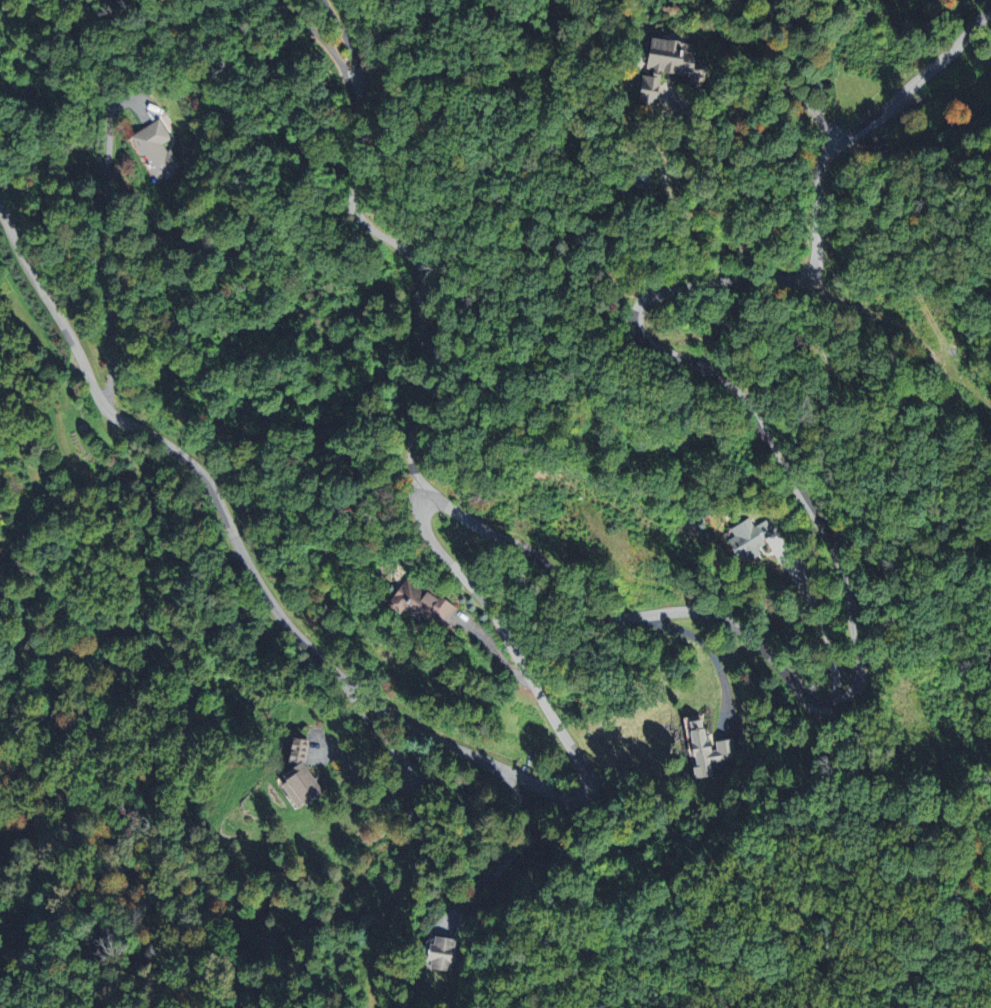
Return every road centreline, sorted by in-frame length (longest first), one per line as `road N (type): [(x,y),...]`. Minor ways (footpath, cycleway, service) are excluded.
road 1 (residential): [(418,498),(529,549),(591,612),(609,619),(706,610),(745,633),(805,701),(822,708),(848,698),(863,677),(853,617),(817,521),(748,403),(710,368),(652,348),(637,311),(655,294),(702,282),(809,273),(815,185),(838,138)]
road 2 (residential): [(0,209),(118,419),(212,482),(243,562),(295,634),(349,686),(450,749),(565,800),(577,794),(586,783),(582,764),(491,610),(428,531),(418,498)]
road 3 (residential): [(418,498),(412,463),(423,379),(415,268),(402,248),(350,209),(360,102)]
road 4 (residential): [(349,686),(413,785),(416,810),(370,1007)]
road 5 (residential): [(809,273),(832,297),(905,330),(990,401)]
road 6 (residential): [(838,138),(873,121),(990,6)]
road 7 (residential): [(838,138),(814,113),(773,97),(730,117),(688,115)]

